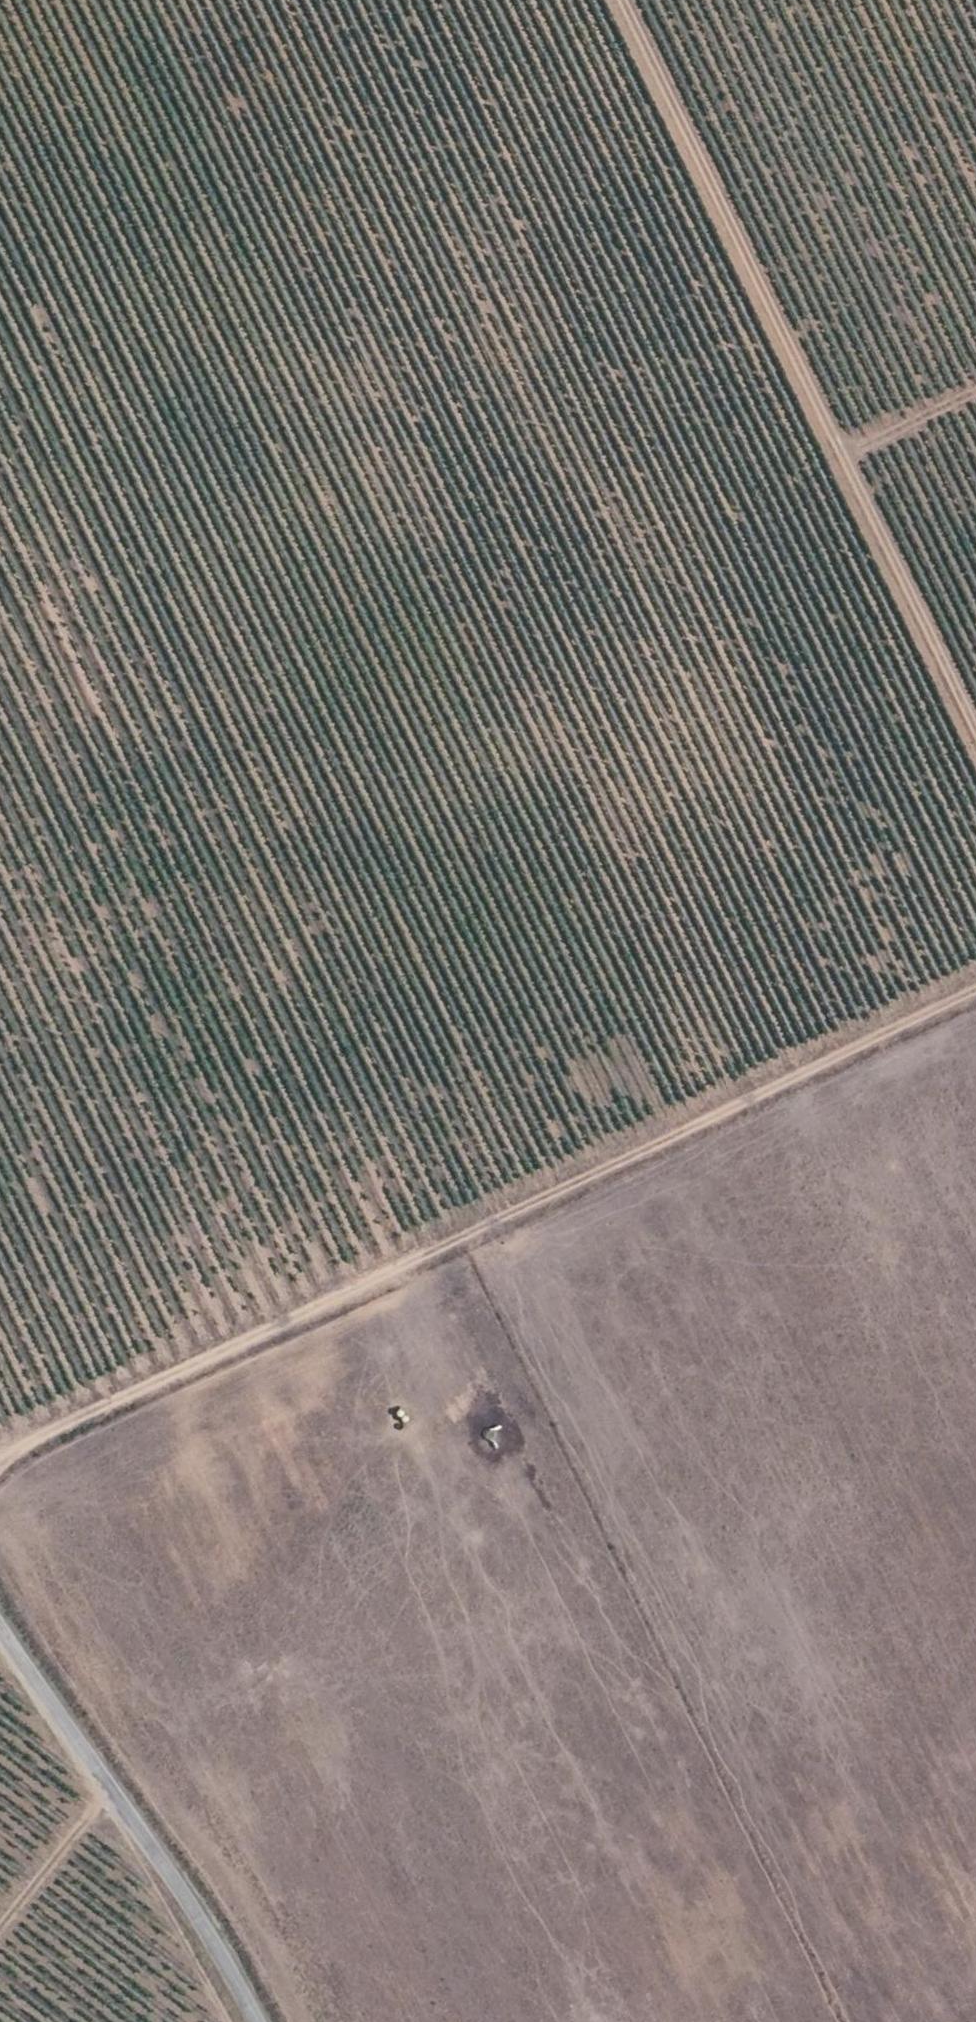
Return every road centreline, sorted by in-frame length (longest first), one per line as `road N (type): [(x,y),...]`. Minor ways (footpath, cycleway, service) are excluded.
road 1 (track): [(0,1464),(89,1407),(975,992)]
road 2 (track): [(975,713),(630,0)]
road 3 (unclassified): [(0,1623),(211,1936),(254,2021)]
road 4 (track): [(114,1796),(0,1935)]
road 5 (track): [(849,451),(975,390)]

